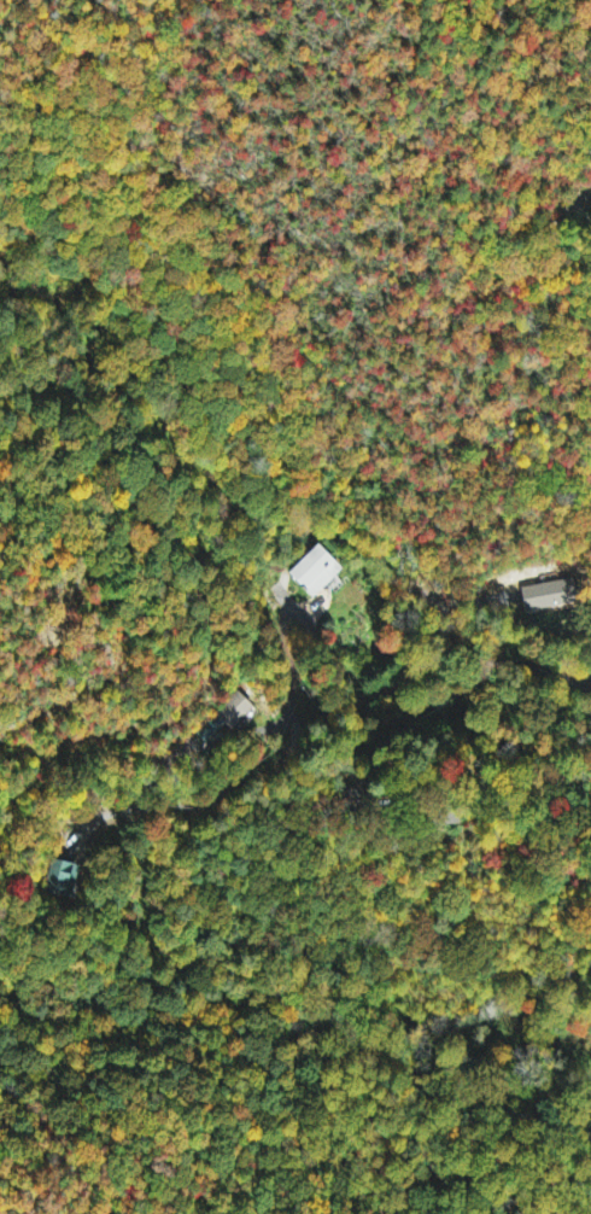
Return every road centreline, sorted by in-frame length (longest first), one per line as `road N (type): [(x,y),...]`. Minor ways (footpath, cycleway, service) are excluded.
road 1 (residential): [(361,698),(300,612),(286,609),(292,751),(279,765),(198,801)]
road 2 (residential): [(590,680),(449,652),(361,698),(364,741)]

